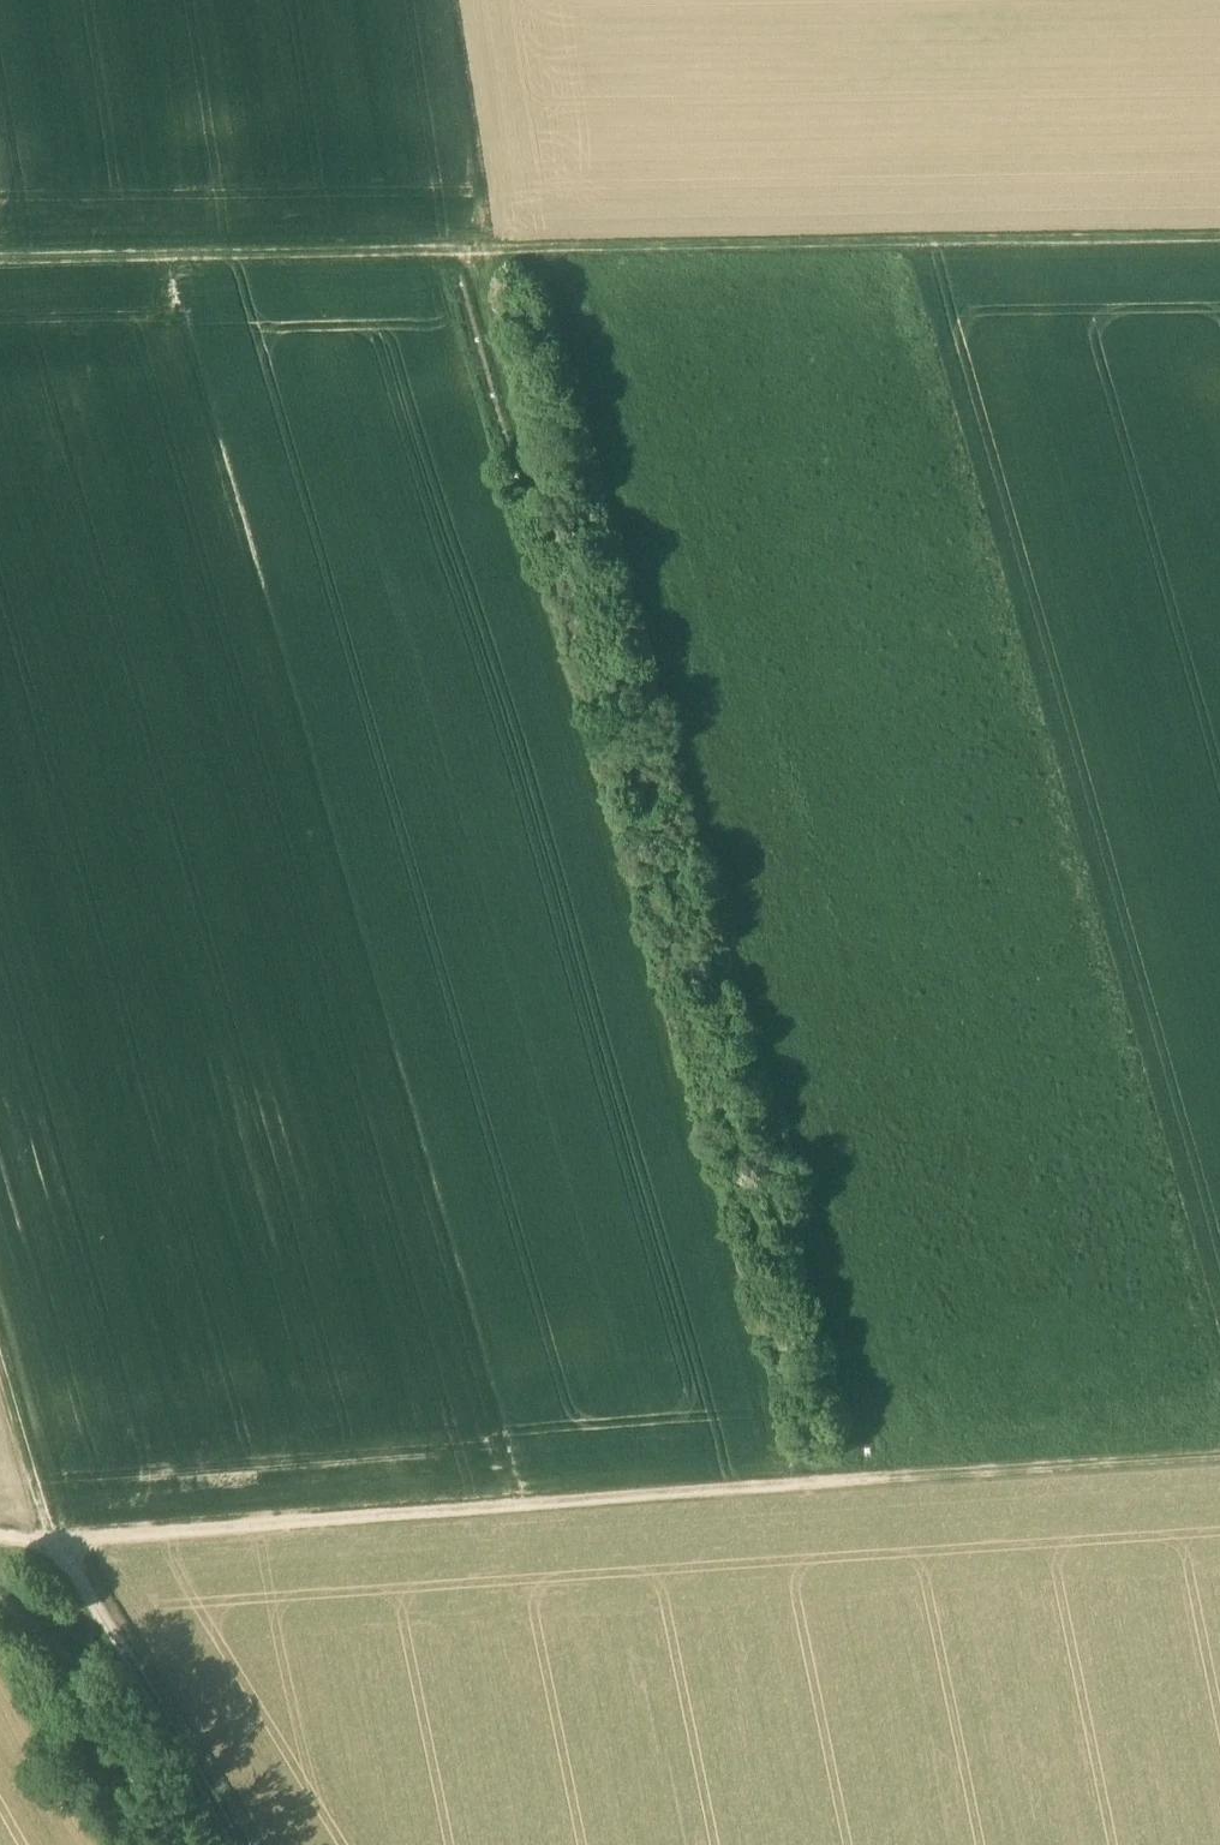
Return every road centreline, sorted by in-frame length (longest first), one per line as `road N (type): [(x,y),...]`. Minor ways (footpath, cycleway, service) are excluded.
road 1 (track): [(0,1532),(817,1502),(1219,1471)]
road 2 (track): [(1219,237),(0,258)]
road 3 (track): [(235,1844),(49,1532),(0,1358)]

